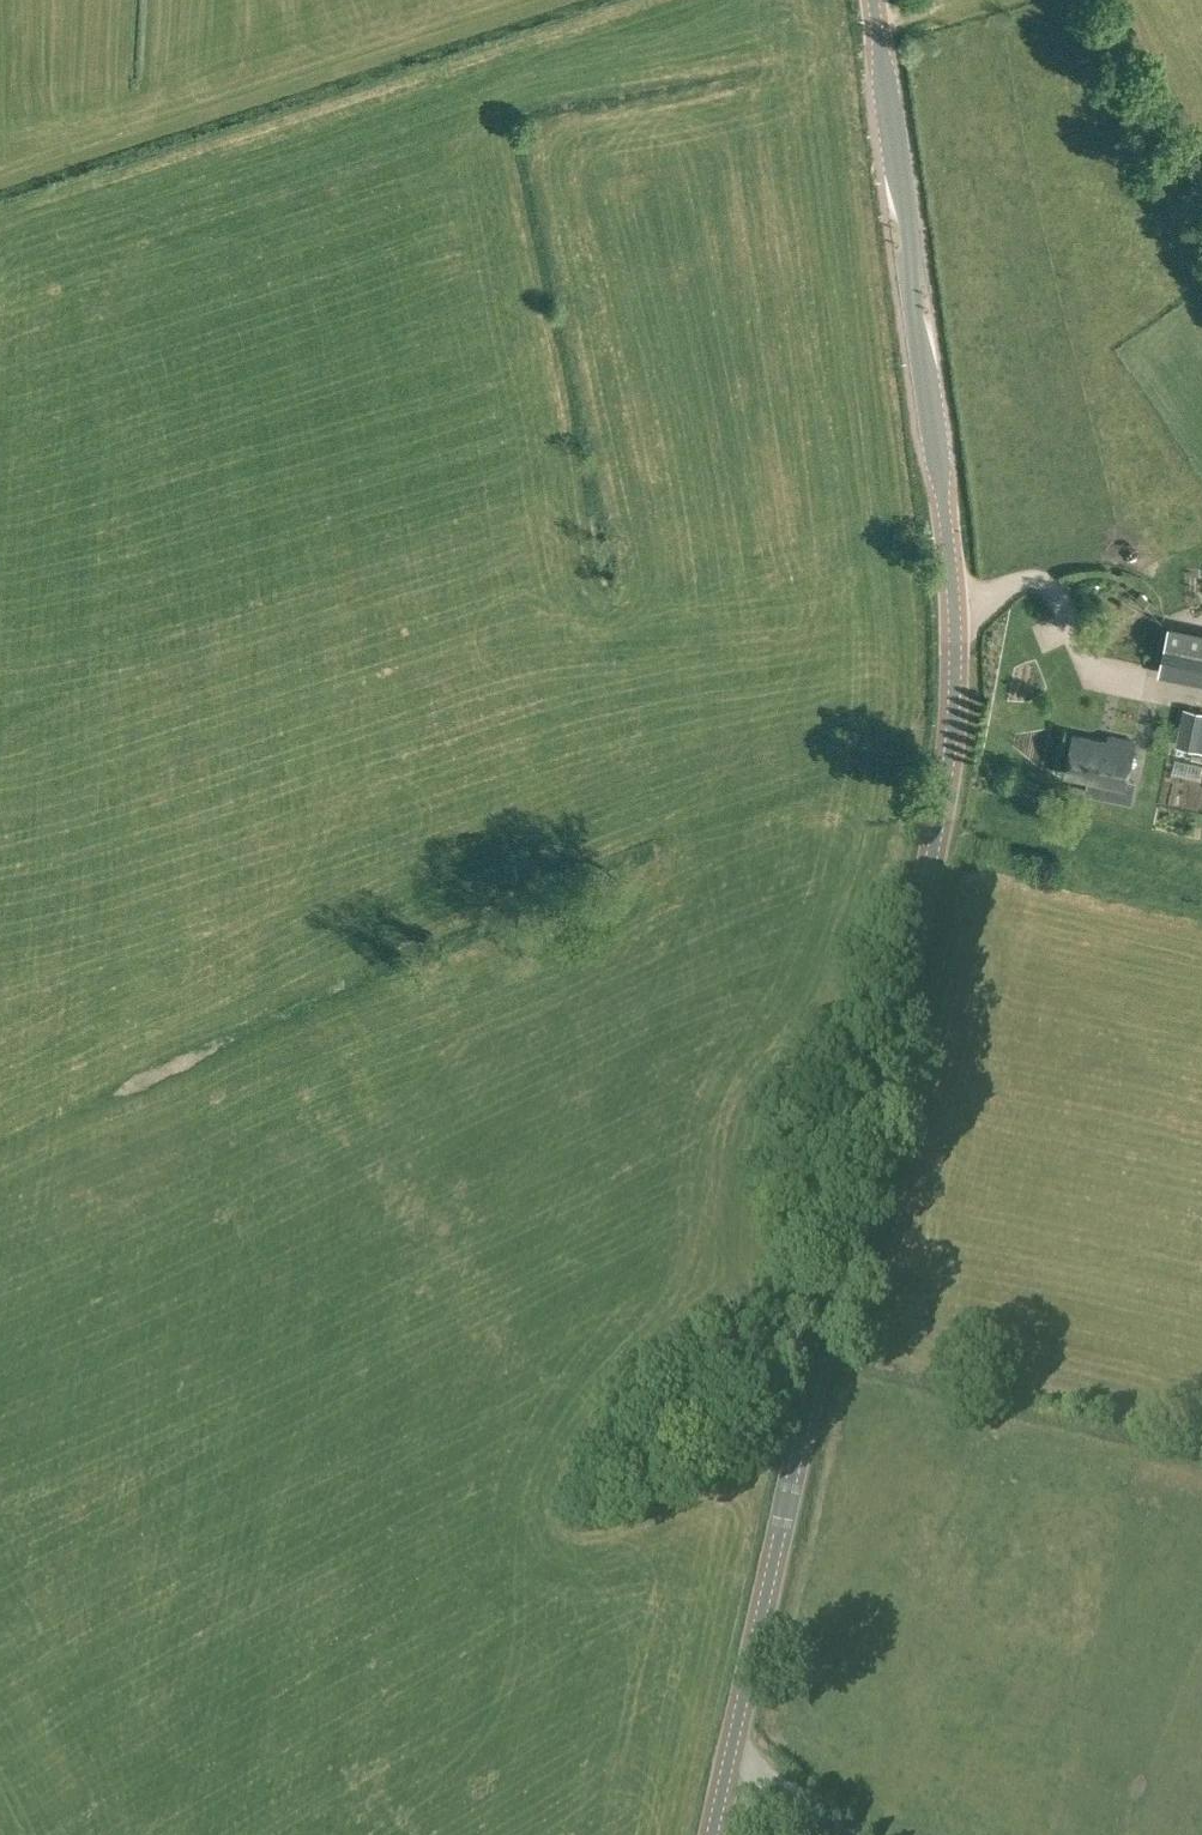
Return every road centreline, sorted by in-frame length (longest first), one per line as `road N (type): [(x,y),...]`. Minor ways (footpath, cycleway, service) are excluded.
road 1 (tertiary): [(732,1779),(942,811),(956,651),(947,491),(878,0)]

